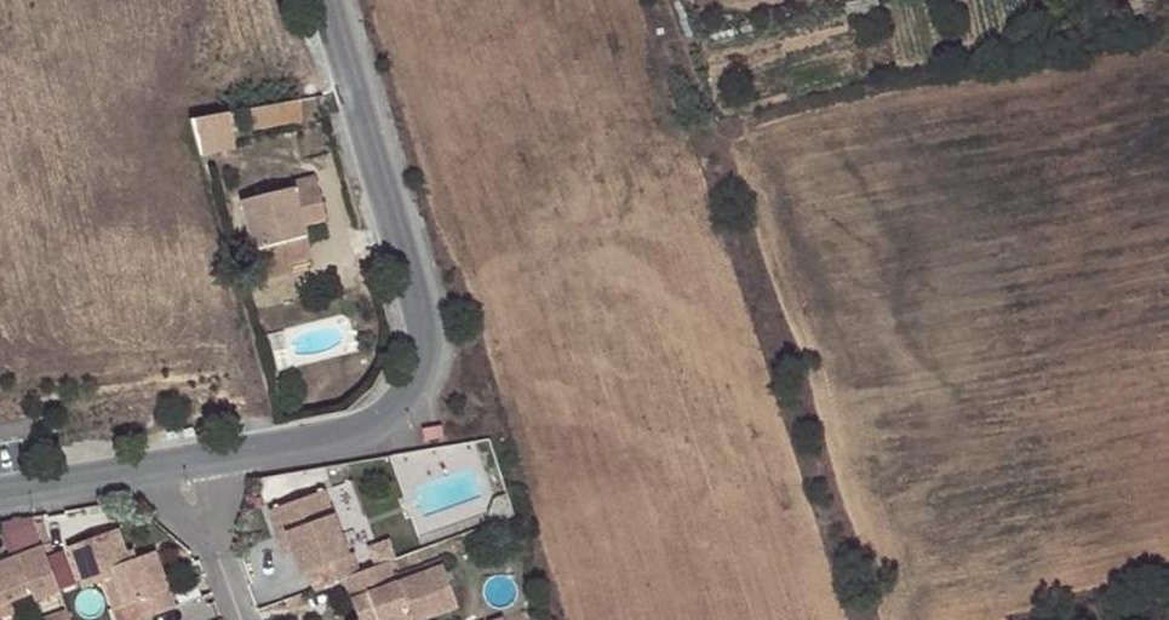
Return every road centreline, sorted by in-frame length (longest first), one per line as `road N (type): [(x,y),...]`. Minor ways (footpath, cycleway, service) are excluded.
road 1 (residential): [(326,0),(421,321),(419,373),(368,428),(214,459)]
road 2 (residential): [(158,468),(0,496)]

